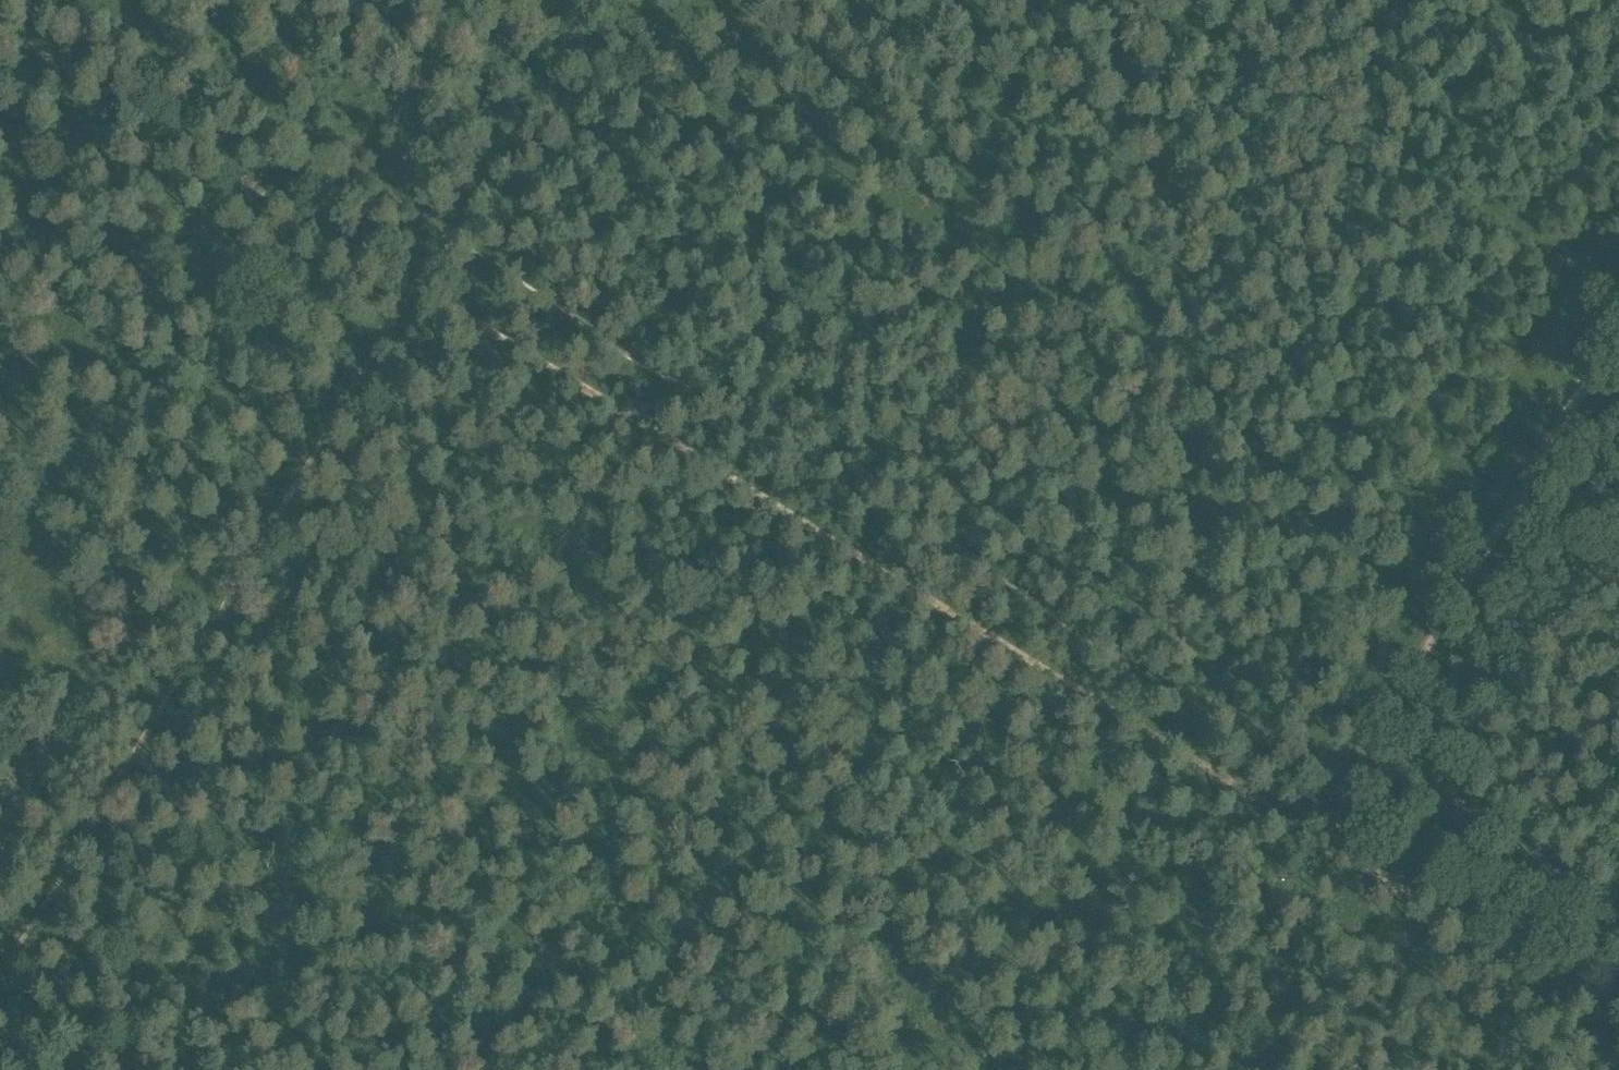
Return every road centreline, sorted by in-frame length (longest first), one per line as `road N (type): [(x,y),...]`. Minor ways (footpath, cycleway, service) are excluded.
road 1 (track): [(425,300),(1315,847)]
road 2 (track): [(425,300),(0,964)]
road 3 (track): [(1618,318),(1315,847)]
road 4 (track): [(0,36),(425,300)]
road 5 (track): [(607,0),(425,300)]
road 6 (track): [(1315,847),(1550,990)]
road 7 (track): [(1550,990),(1618,876)]

